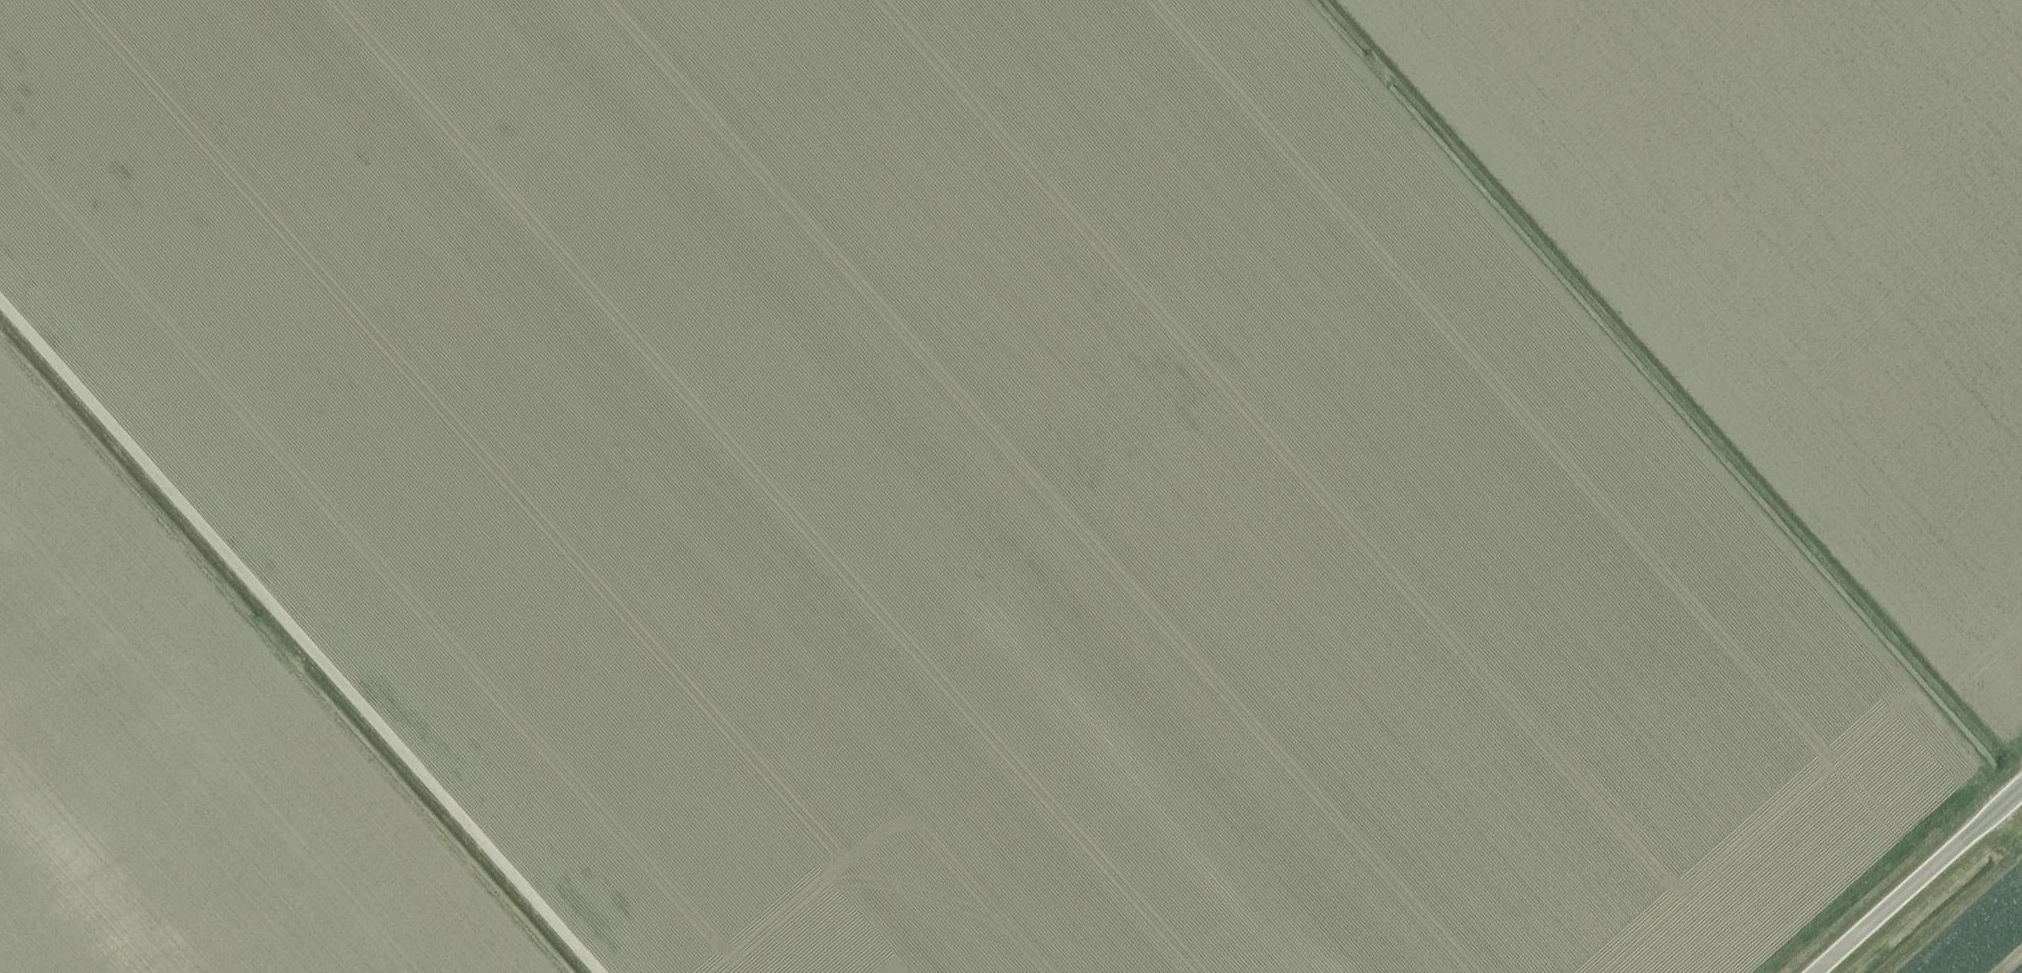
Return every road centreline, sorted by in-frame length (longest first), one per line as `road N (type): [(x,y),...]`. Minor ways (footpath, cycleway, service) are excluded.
road 1 (unclassified): [(1816,972),(2021,788)]

